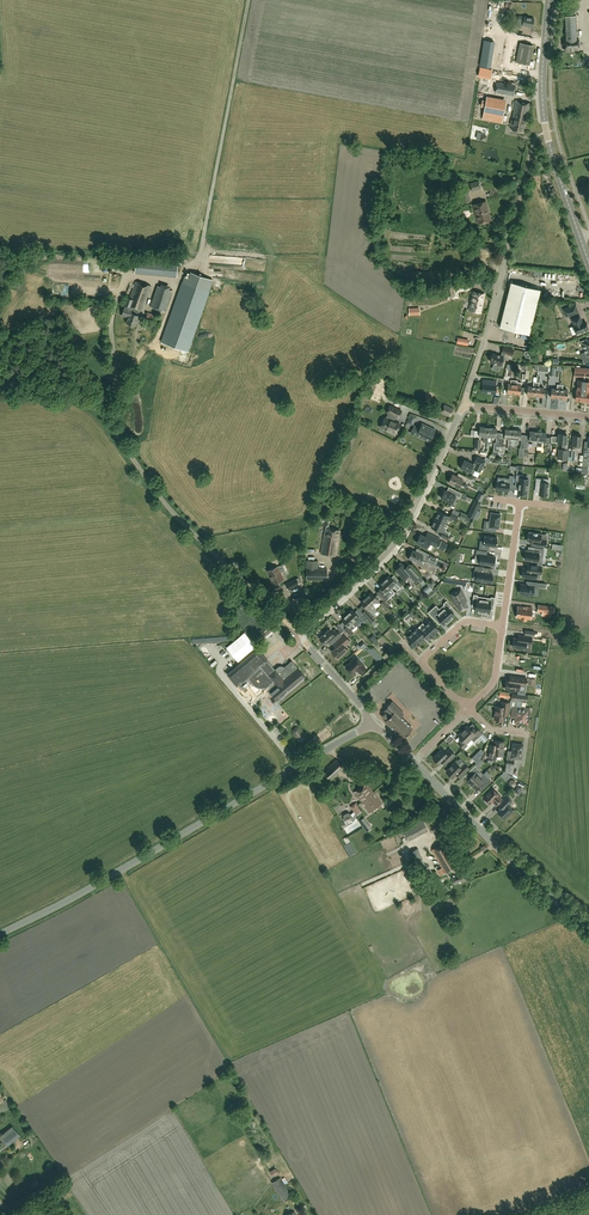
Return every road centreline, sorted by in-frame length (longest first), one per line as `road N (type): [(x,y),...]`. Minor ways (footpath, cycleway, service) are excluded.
road 1 (tertiary): [(0,934),(370,727)]
road 2 (unclassified): [(301,632),(167,507),(96,408),(0,373)]
road 3 (residential): [(463,406),(533,148),(547,132)]
road 4 (residential): [(301,632),(394,546),(463,406)]
road 5 (tertiary): [(588,927),(414,761)]
road 6 (residential): [(469,708),(420,660),(464,623),(502,626)]
road 7 (secondary): [(588,263),(547,132)]
road 8 (secondary): [(547,132),(549,0)]
road 9 (residential): [(588,417),(463,406)]
road 10 (residential): [(502,626),(519,502)]

